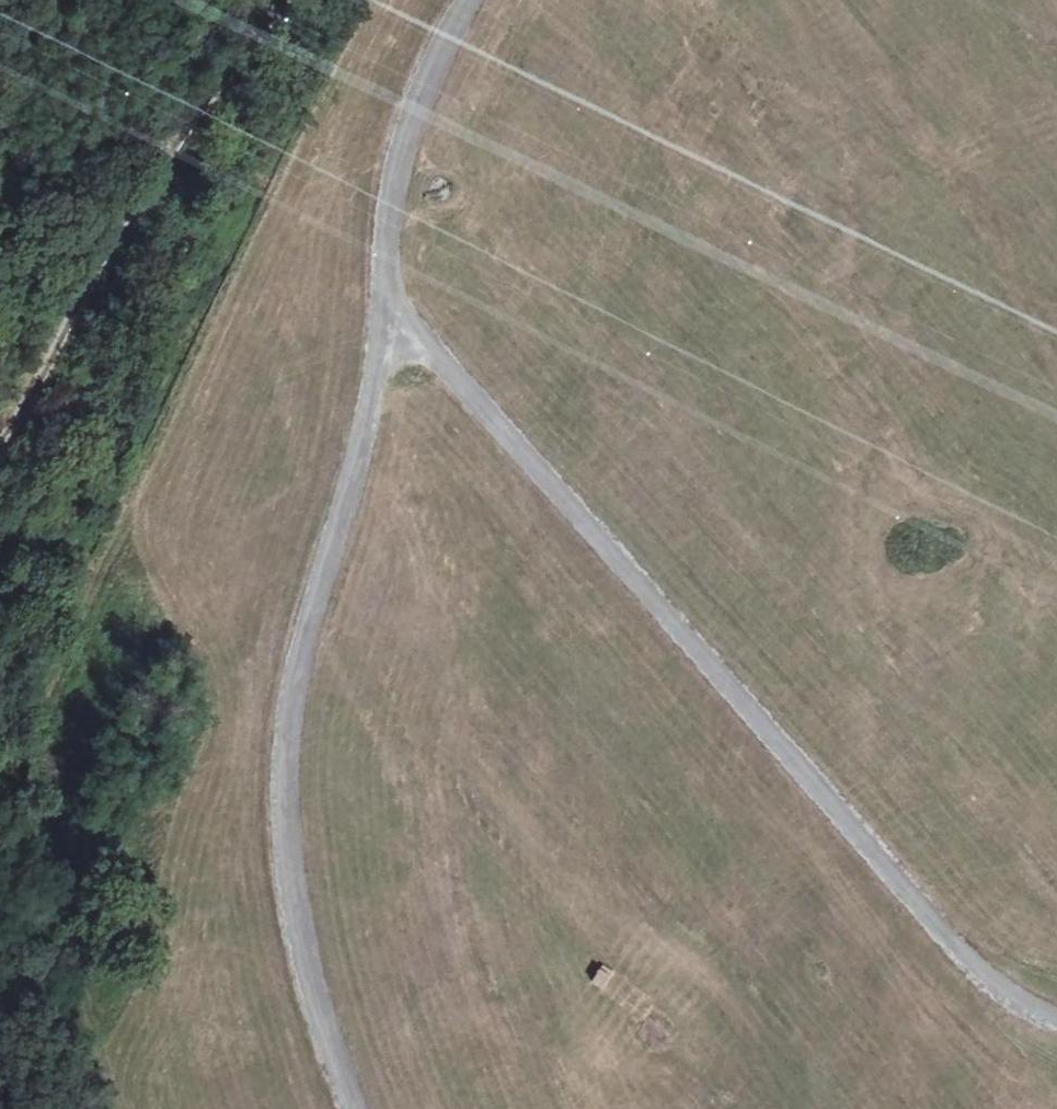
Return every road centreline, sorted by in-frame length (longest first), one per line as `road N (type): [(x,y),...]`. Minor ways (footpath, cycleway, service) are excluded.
road 1 (track): [(0,446),(136,210),(282,0)]

